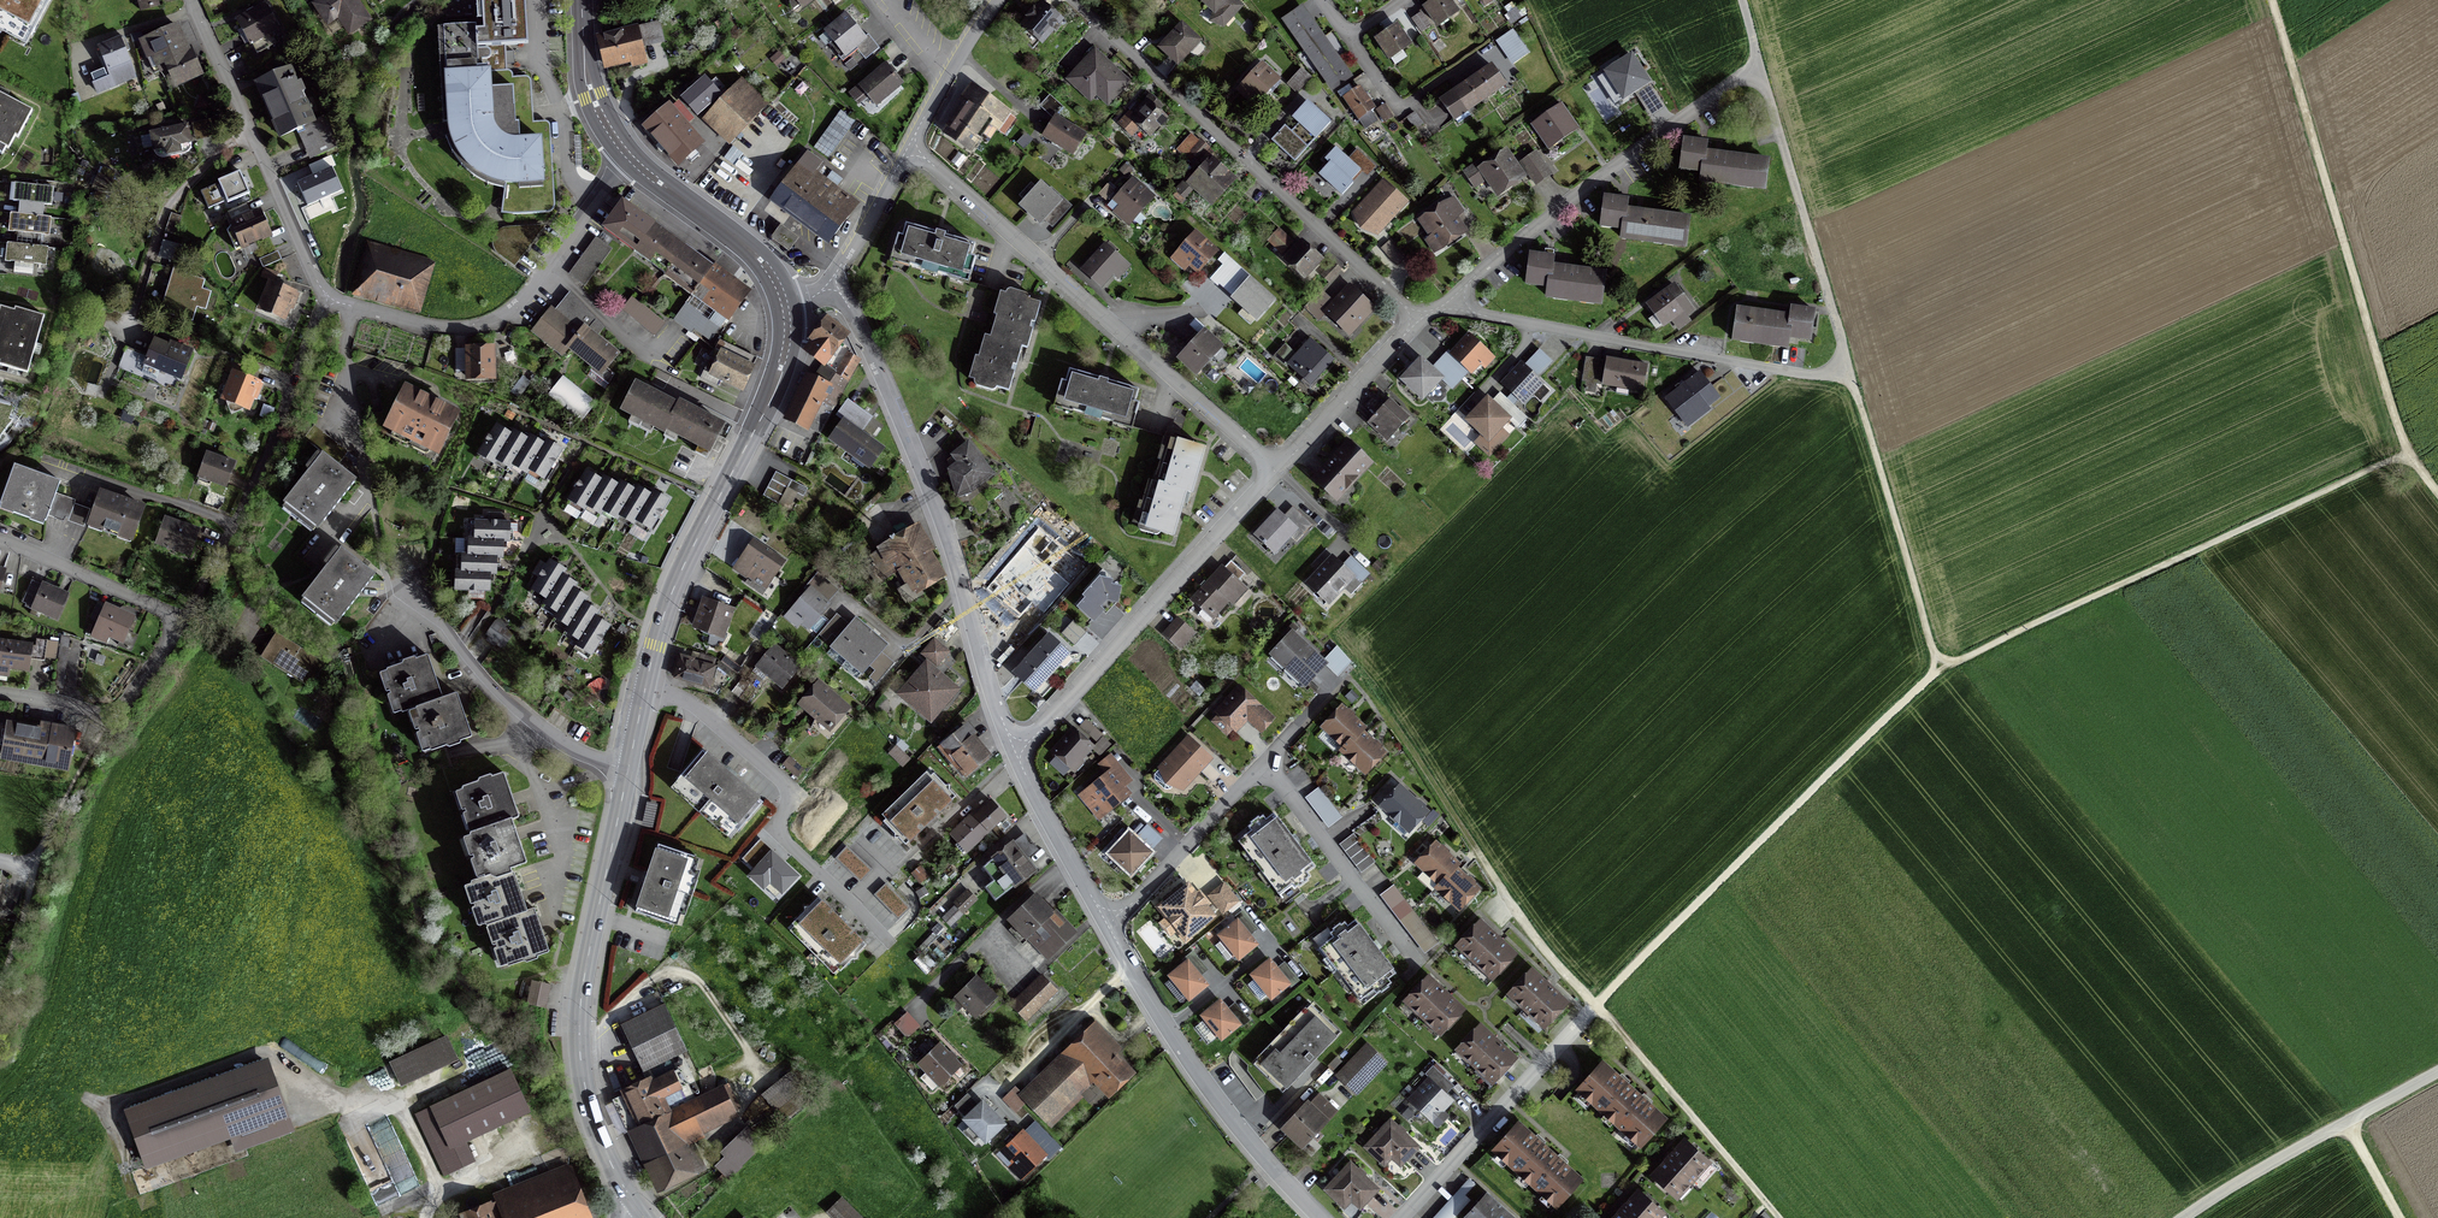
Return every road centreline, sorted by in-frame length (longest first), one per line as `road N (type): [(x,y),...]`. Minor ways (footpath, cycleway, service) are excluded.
road 1 (track): [(1778,1217),(1548,954),(1391,720)]
road 2 (track): [(2271,0),(2407,456),(2437,492)]
road 3 (track): [(2407,456),(1938,674)]
road 4 (residential): [(830,282),(852,314),(935,510),(1010,752)]
road 5 (secondary): [(786,312),(775,386),(665,611),(628,769)]
road 6 (residential): [(1272,472),(909,147)]
road 7 (track): [(1596,1005),(1938,674)]
road 8 (residential): [(1069,0),(1417,317)]
road 9 (secondary): [(628,769),(587,959),(579,1041),(597,1130),(632,1210)]
road 10 (residential): [(1850,380),(1449,313)]
road 11 (residential): [(1759,69),(1559,208),(1449,313)]
road 12 (residential): [(1272,472),(1010,752)]
road 13 (residential): [(1107,927),(1167,1029),(1265,1161),(1322,1217)]
road 14 (residential): [(183,620),(260,469),(326,295)]
road 15 (residential): [(628,156),(507,313),(465,328),(437,328),(355,307)]
road 16 (residential): [(326,295),(190,0)]
road 17 (residential): [(1850,380),(1759,69)]
road 18 (track): [(1938,674),(1850,380)]
road 19 (residential): [(628,769),(576,752),(506,704),(449,625),(390,592)]
road 20 (unclassified): [(2179,1217),(2437,1072)]
road 21 (residential): [(1400,1217),(1596,1005)]
road 22 (track): [(760,1070),(699,983),(682,972),(659,973),(579,1041)]
road 23 (residential): [(1264,766),(1416,965)]
road 24 (residential): [(0,694),(110,718),(183,620)]
road 25 (secondary): [(628,156),(756,253),(786,312)]
road 26 (residential): [(1107,927),(1264,766)]
road 27 (residential): [(1417,317),(1272,472)]
road 28 (residential): [(1010,752),(1107,927)]
road 29 (residential): [(0,542),(183,620)]
road 30 (residential): [(373,495),(345,356),(355,307)]
road 31 (secondary): [(581,0),(592,96),(628,156)]
road 32 (residential): [(909,147),(830,282)]

